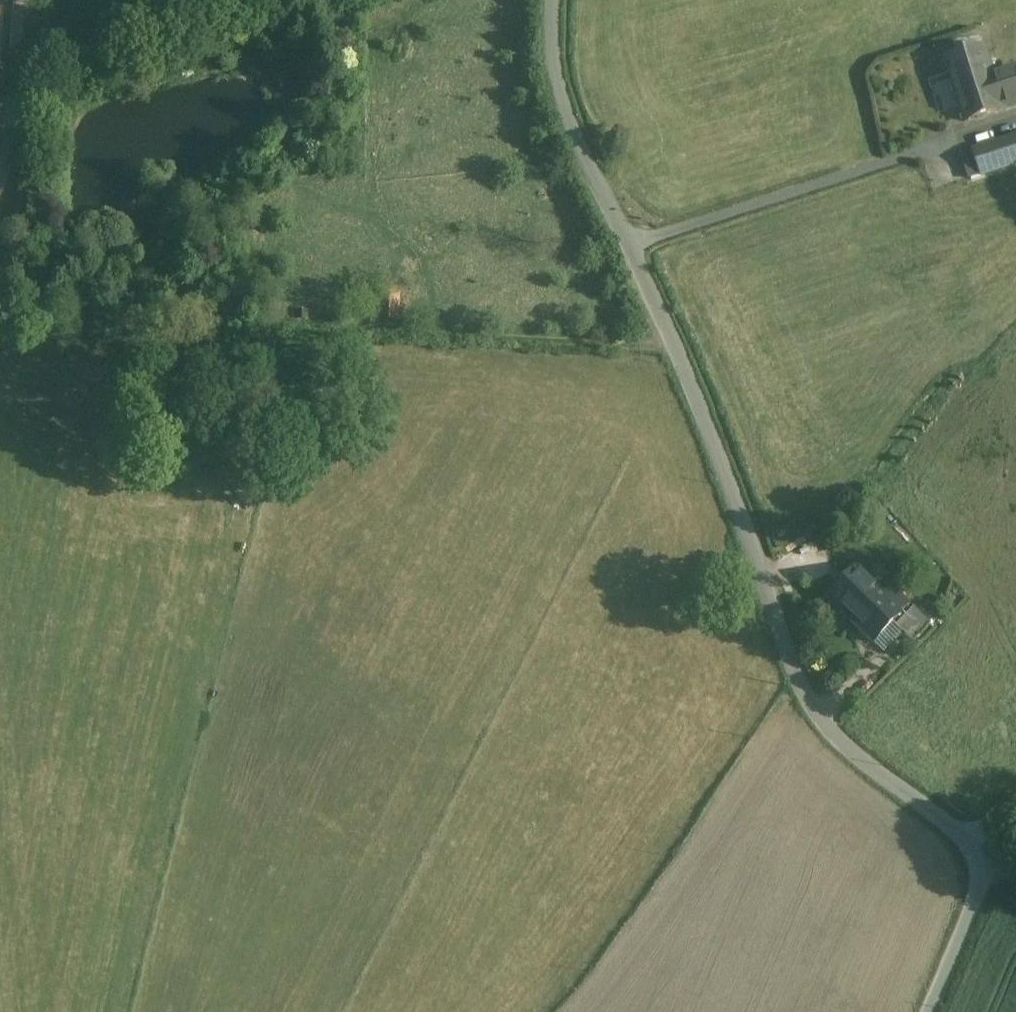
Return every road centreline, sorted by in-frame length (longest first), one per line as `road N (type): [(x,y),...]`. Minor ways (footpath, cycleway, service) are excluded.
road 1 (unclassified): [(554,0),(551,45),(562,103),(677,345),(831,735),(965,837),(980,864),(927,1011)]

